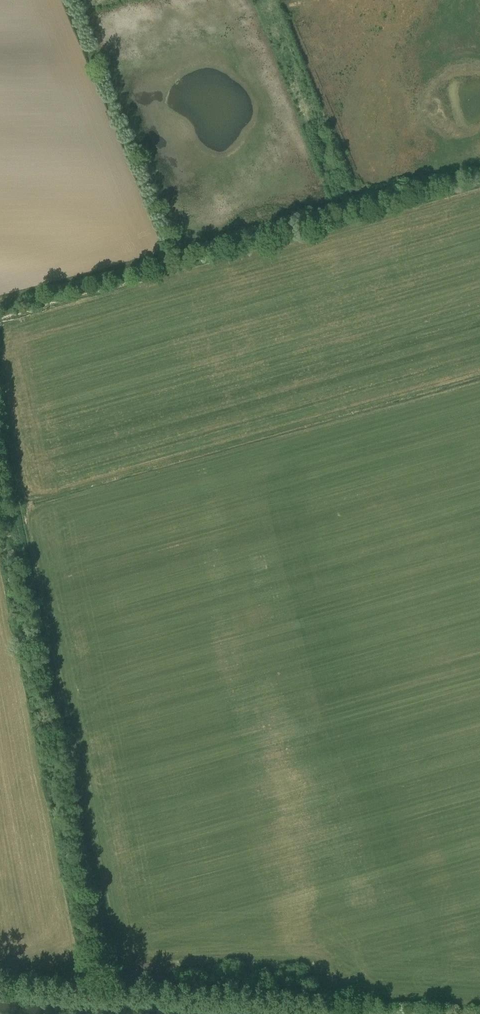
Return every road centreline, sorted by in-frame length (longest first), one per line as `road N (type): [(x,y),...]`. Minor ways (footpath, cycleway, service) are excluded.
road 1 (track): [(0,990),(375,1013)]

